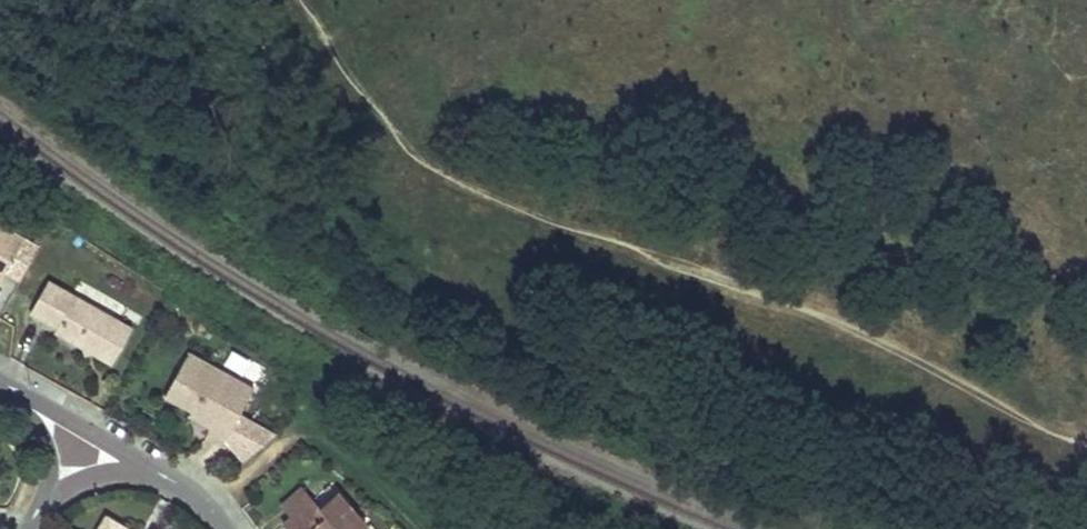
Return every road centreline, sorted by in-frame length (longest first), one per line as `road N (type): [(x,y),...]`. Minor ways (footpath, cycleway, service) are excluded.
road 1 (residential): [(169,477),(17,401)]
road 2 (residential): [(169,477),(105,473),(47,497)]

